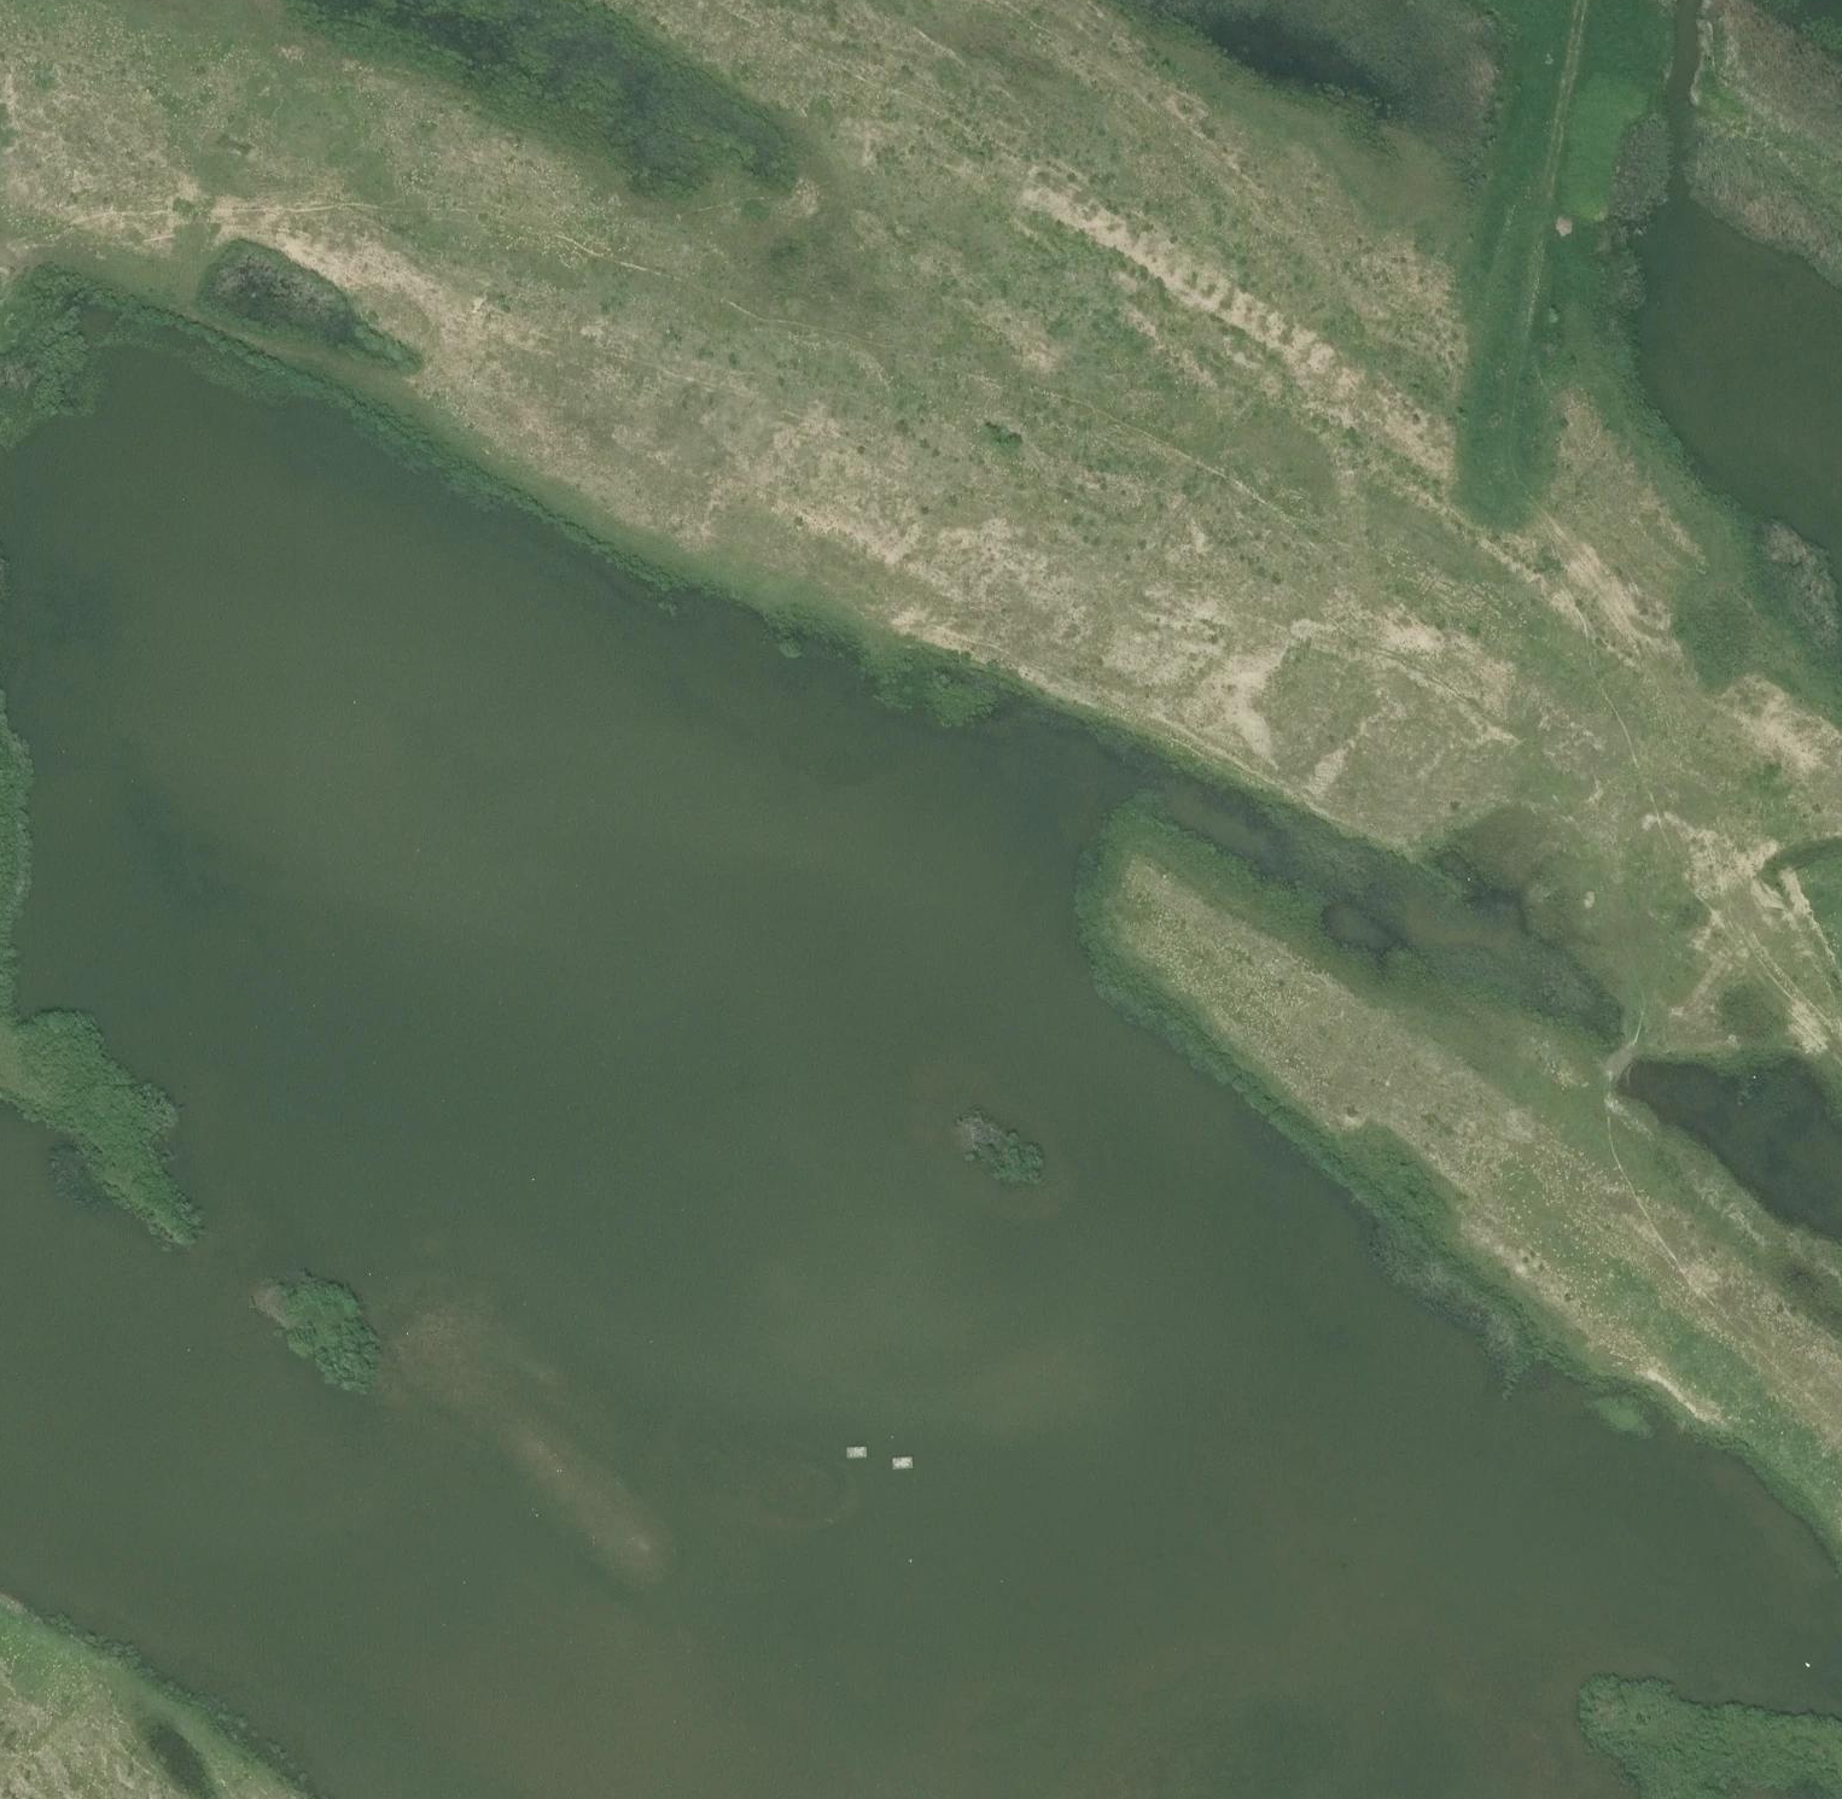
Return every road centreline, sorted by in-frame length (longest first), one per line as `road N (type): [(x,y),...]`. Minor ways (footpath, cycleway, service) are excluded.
road 1 (track): [(1579,0),(1498,431)]
road 2 (track): [(1841,1424),(1685,1284)]

